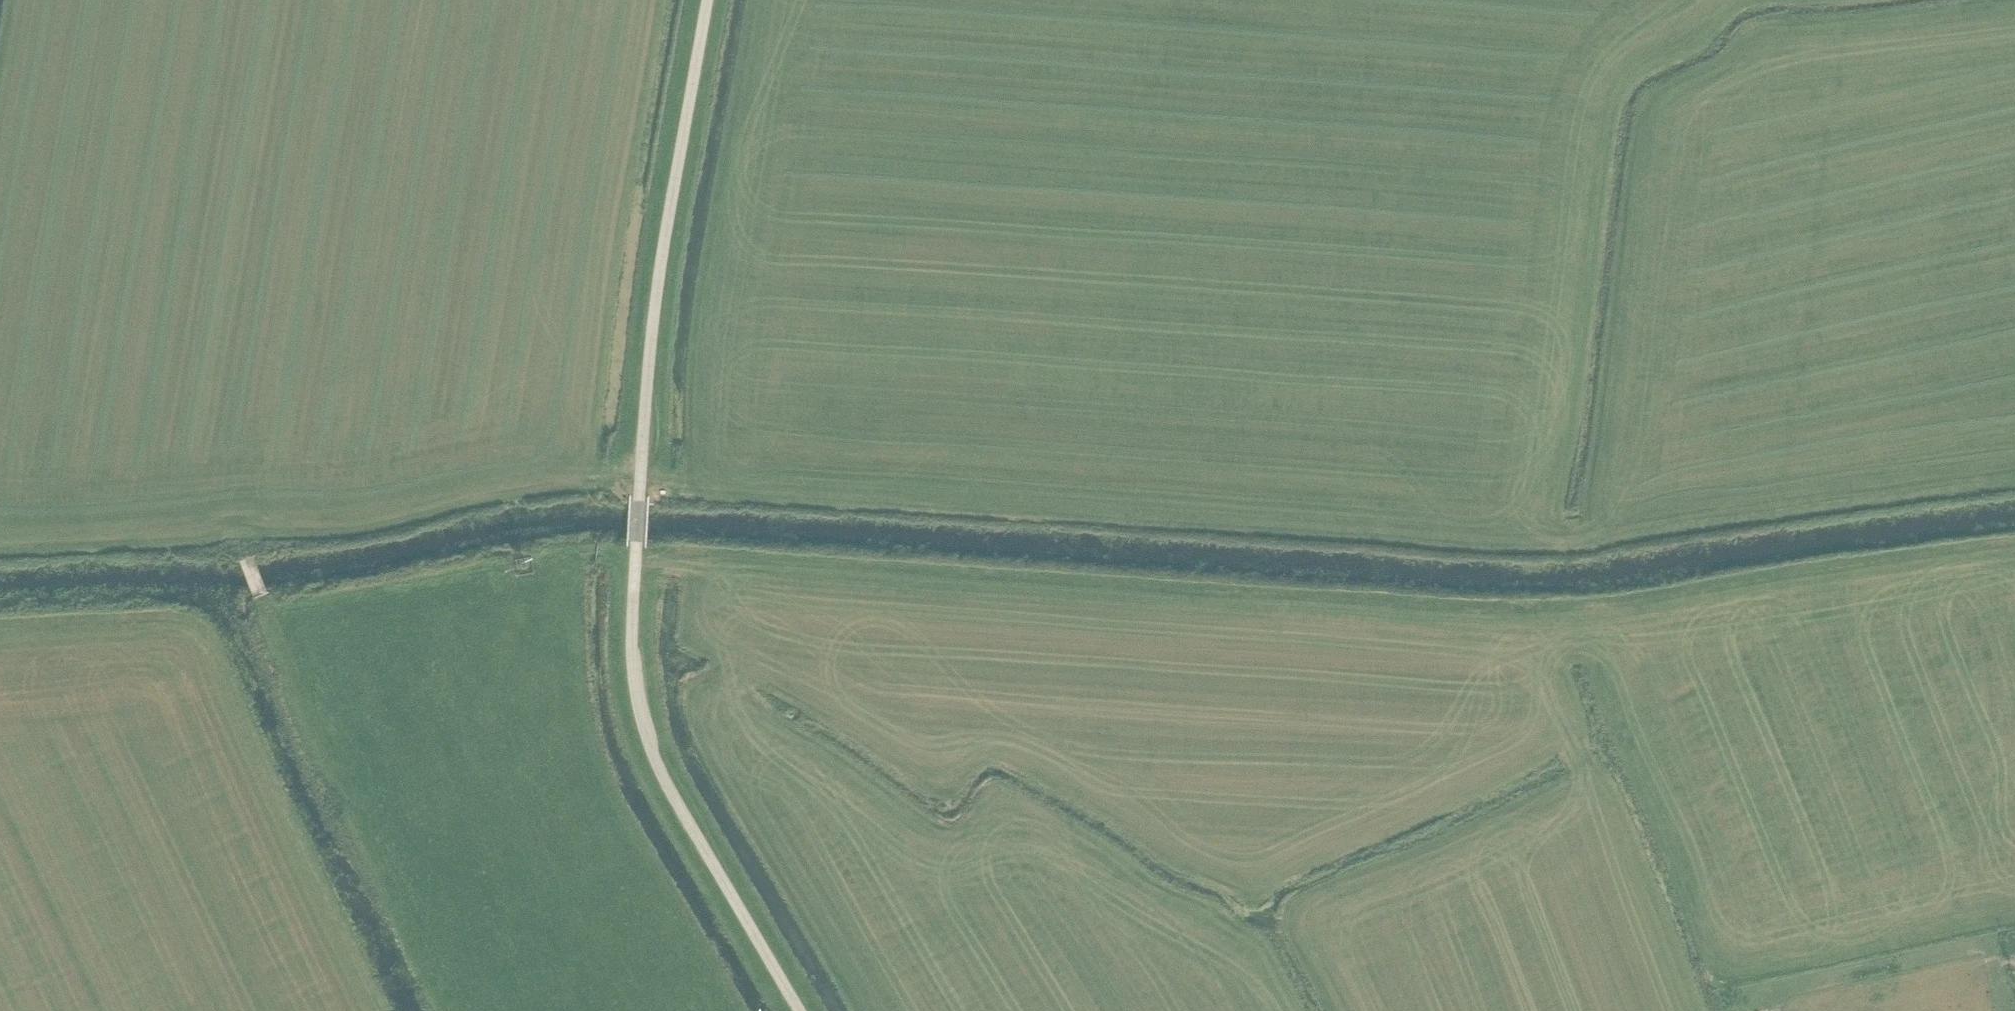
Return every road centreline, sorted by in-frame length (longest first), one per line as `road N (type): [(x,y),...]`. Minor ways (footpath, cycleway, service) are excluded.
road 1 (unclassified): [(799,1010),(653,756),(632,644),(652,337),(708,0)]

